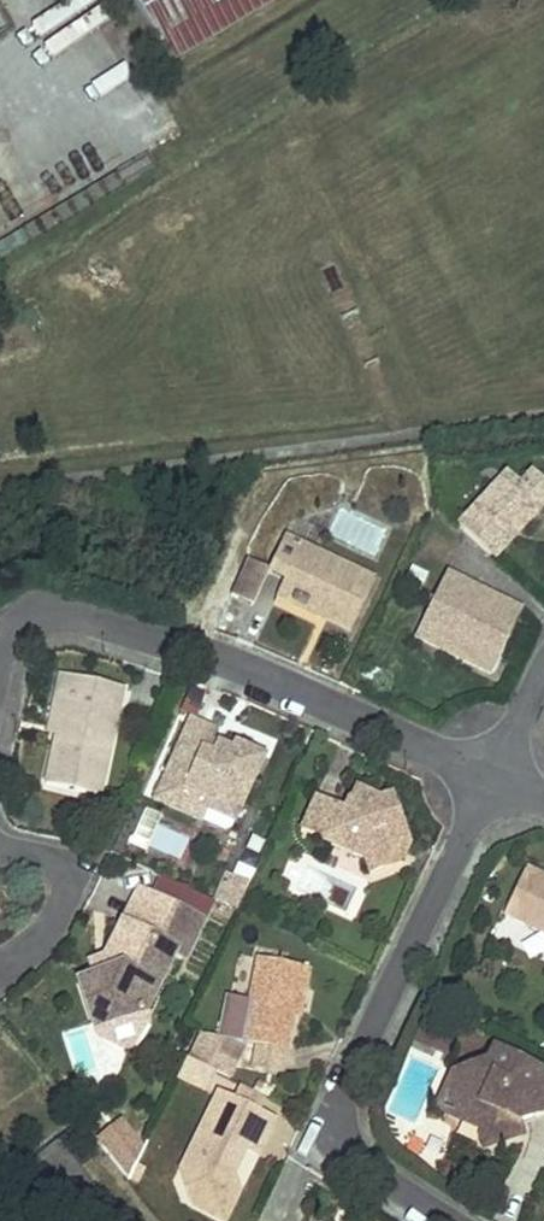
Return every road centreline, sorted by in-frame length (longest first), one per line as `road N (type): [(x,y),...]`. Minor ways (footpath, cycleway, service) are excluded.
road 1 (residential): [(0,646),(11,626),(31,616),(64,615),(248,668),(488,777)]
road 2 (residential): [(0,838),(66,861),(72,889),(36,947),(0,965)]
road 3 (residential): [(488,777),(543,668)]

